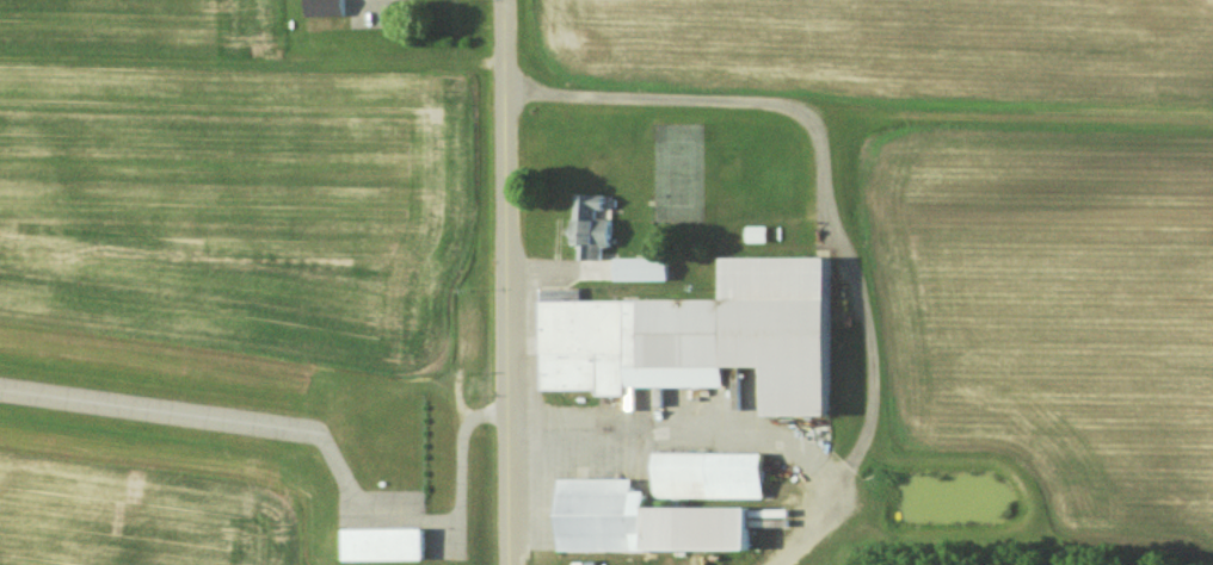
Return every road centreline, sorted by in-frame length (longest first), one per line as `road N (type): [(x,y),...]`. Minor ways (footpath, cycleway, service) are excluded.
road 1 (residential): [(508,564),(503,0)]

